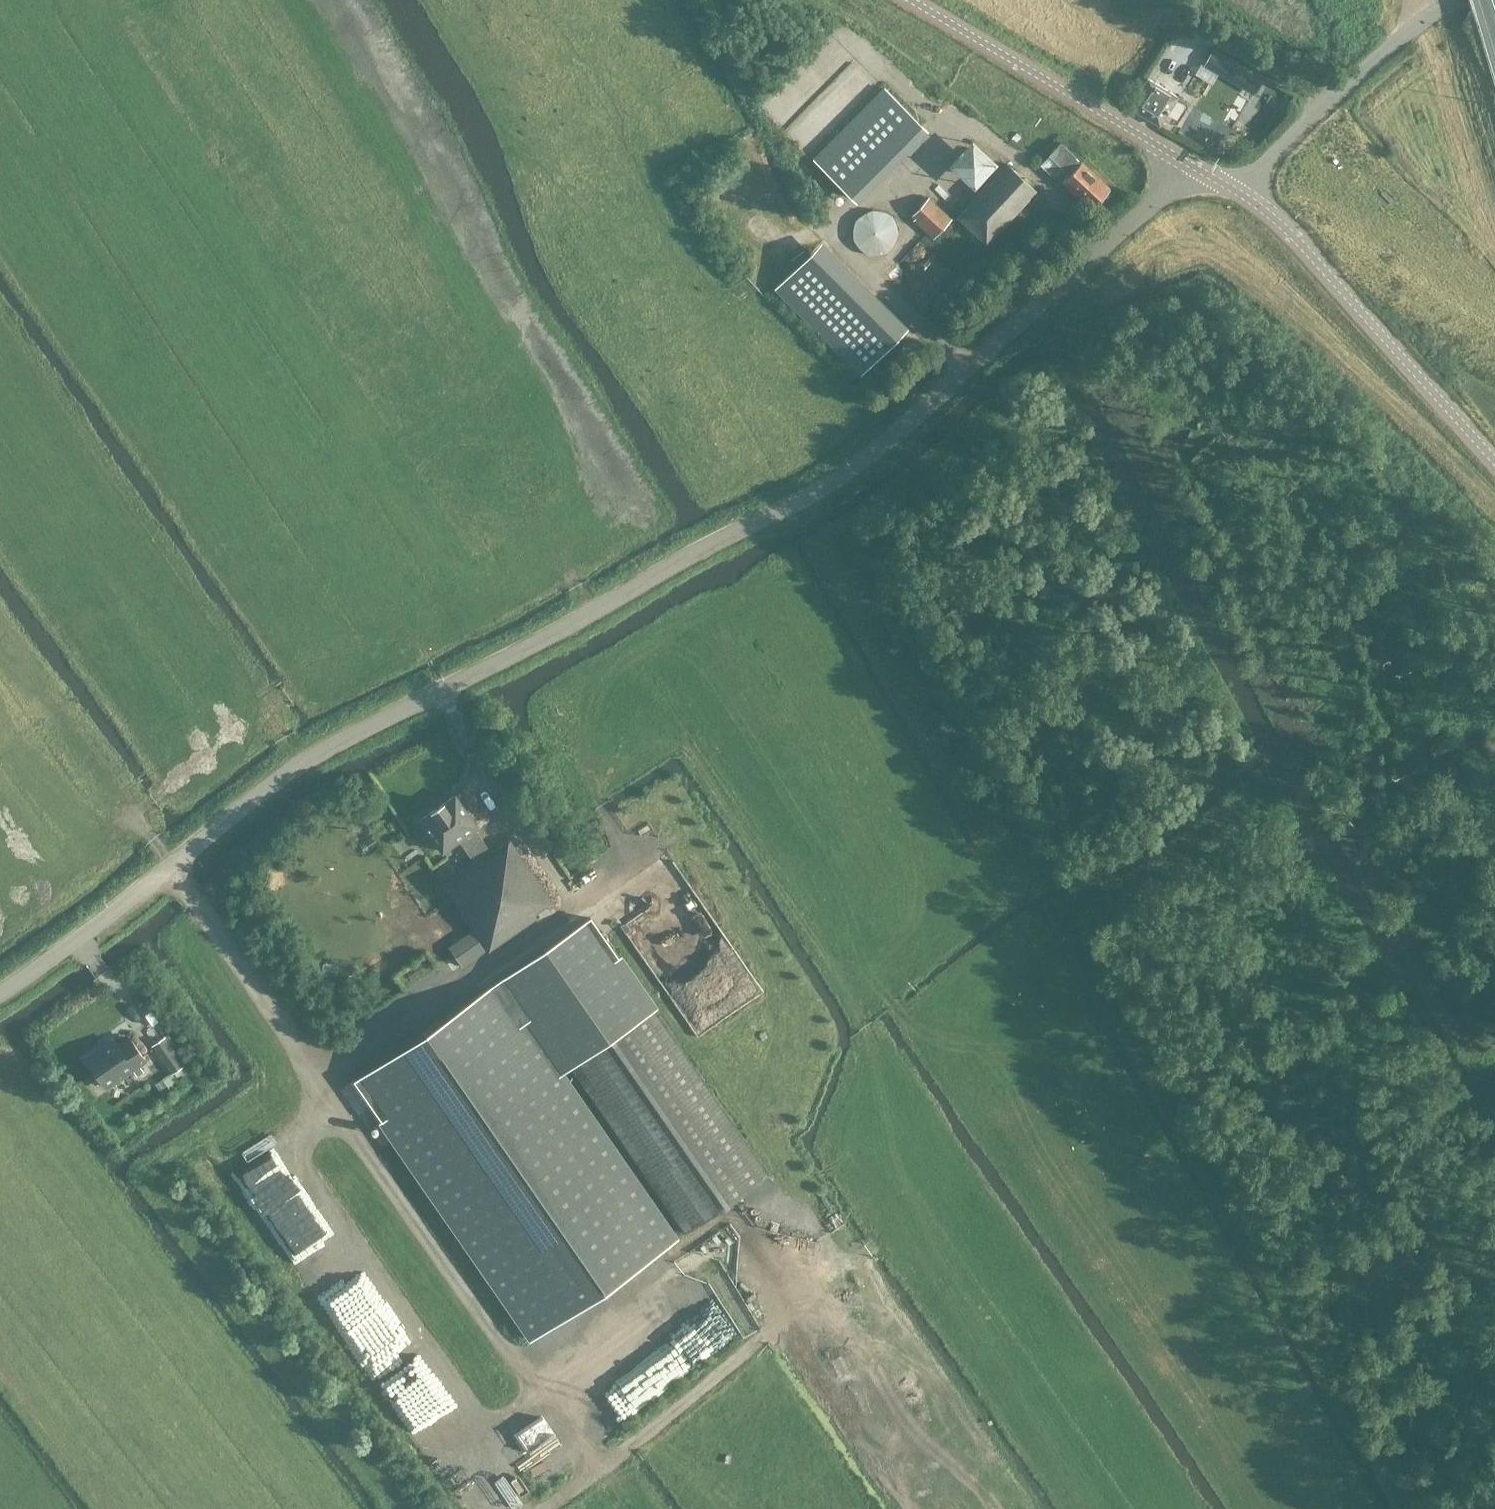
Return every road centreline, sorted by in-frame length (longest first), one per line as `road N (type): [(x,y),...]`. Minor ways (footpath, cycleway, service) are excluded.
road 1 (unclassified): [(0,990),(338,741),(860,472),(1191,165)]
road 2 (track): [(598,1466),(359,1142),(172,865)]
road 3 (tertiary): [(1494,460),(1290,233),(1238,192)]
road 4 (track): [(774,1266),(792,1305),(780,1326),(542,1508)]
road 5 (tertiary): [(1191,165),(912,0)]
road 6 (track): [(0,653),(132,810),(191,761)]
road 7 (unclassified): [(1238,192),(1421,21)]

